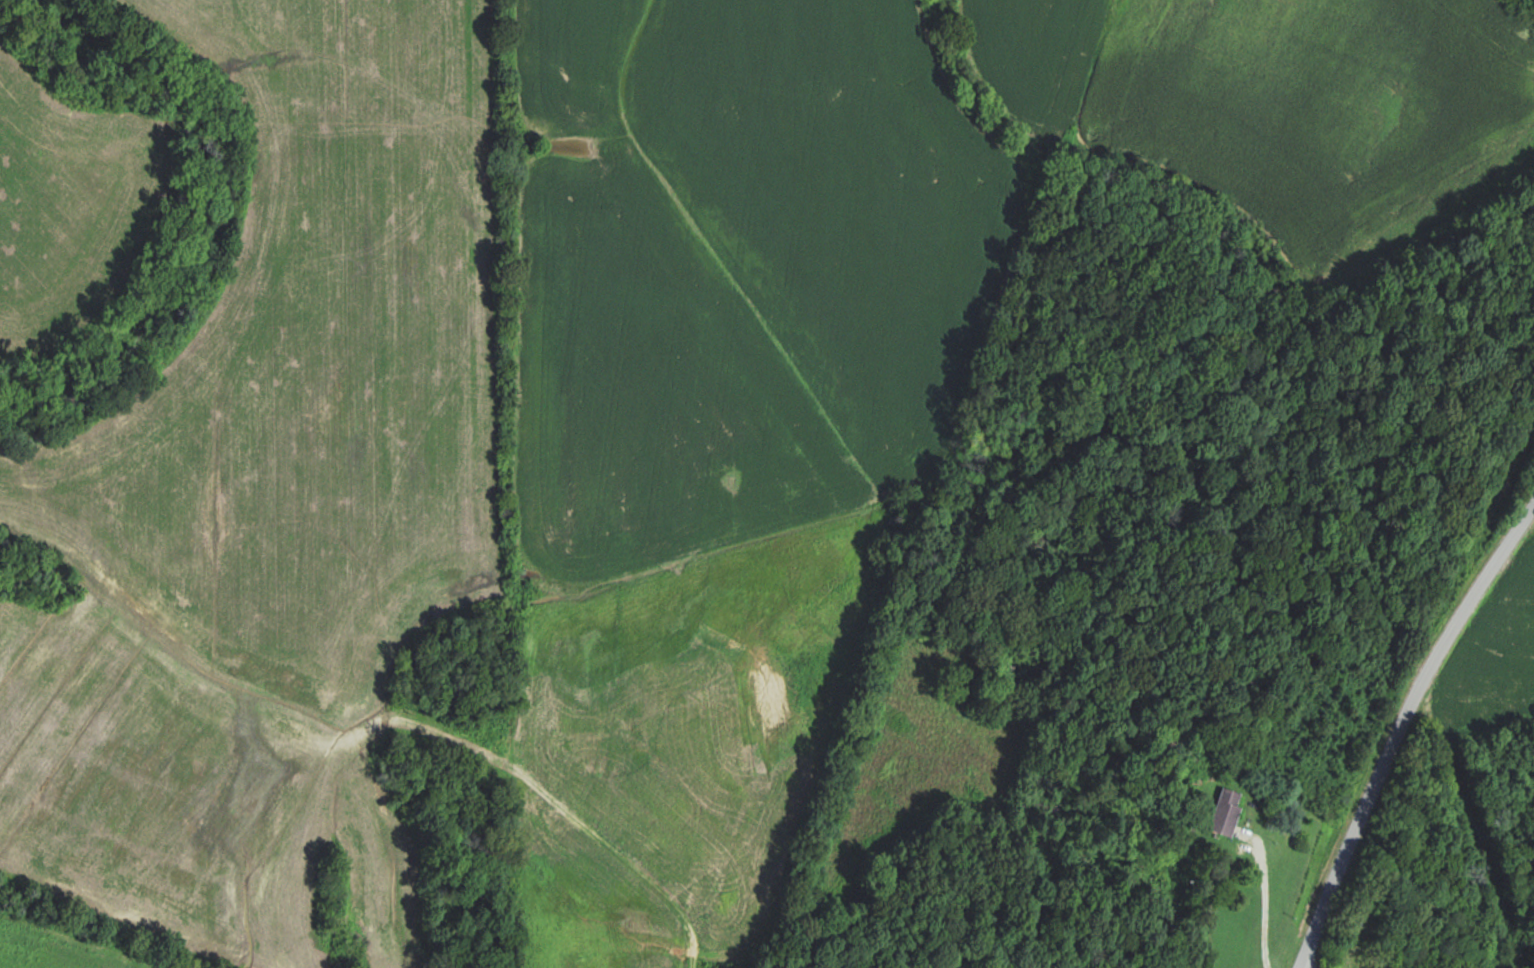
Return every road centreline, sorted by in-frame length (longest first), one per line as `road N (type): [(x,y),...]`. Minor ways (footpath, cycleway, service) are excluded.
road 1 (residential): [(1299,967),(1433,665),(1533,506)]

